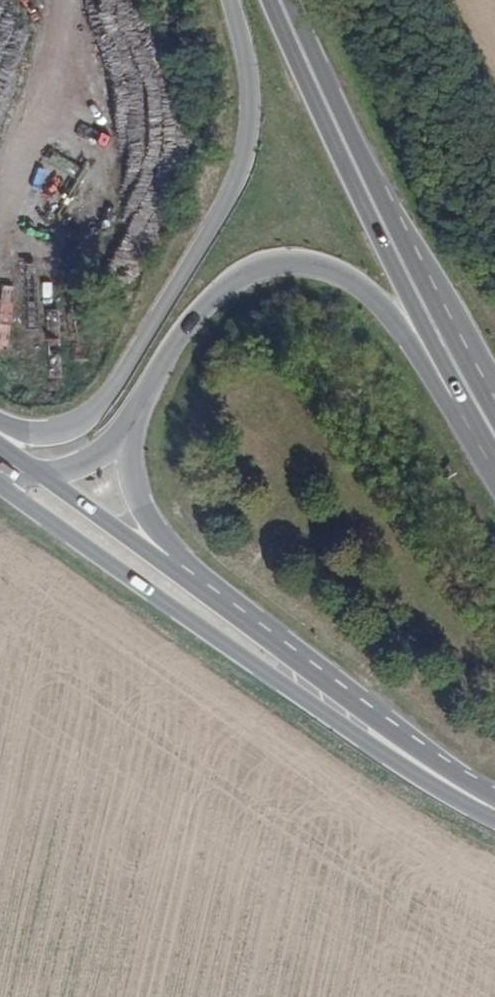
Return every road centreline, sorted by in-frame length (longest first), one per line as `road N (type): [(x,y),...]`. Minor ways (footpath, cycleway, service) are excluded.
road 1 (primary): [(0,485),(369,743),(494,810)]
road 2 (primary): [(231,0),(253,111),(241,174),(219,216),(95,412),(47,434),(0,427)]
road 3 (primary): [(136,415),(186,323),(230,279),(273,261),(318,264),(384,306),(429,362),(494,478)]
road 4 (primary): [(450,357),(280,0)]
road 5 (primary): [(494,805),(218,602)]
road 6 (primary): [(218,602),(169,551),(138,501),(128,467),(136,415)]
road 7 (primary): [(218,602),(44,478)]

